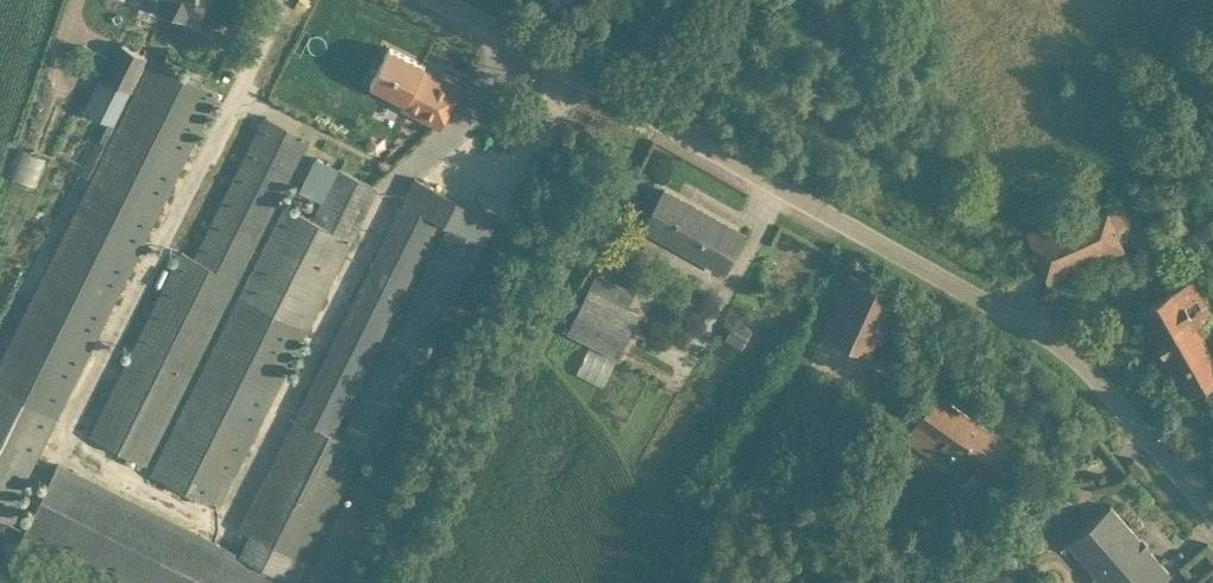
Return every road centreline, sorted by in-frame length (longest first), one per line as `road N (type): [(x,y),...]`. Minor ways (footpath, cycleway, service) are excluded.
road 1 (unclassified): [(1212,510),(1127,409),(1051,339),(426,0)]
road 2 (track): [(668,127),(696,85),(729,0)]

